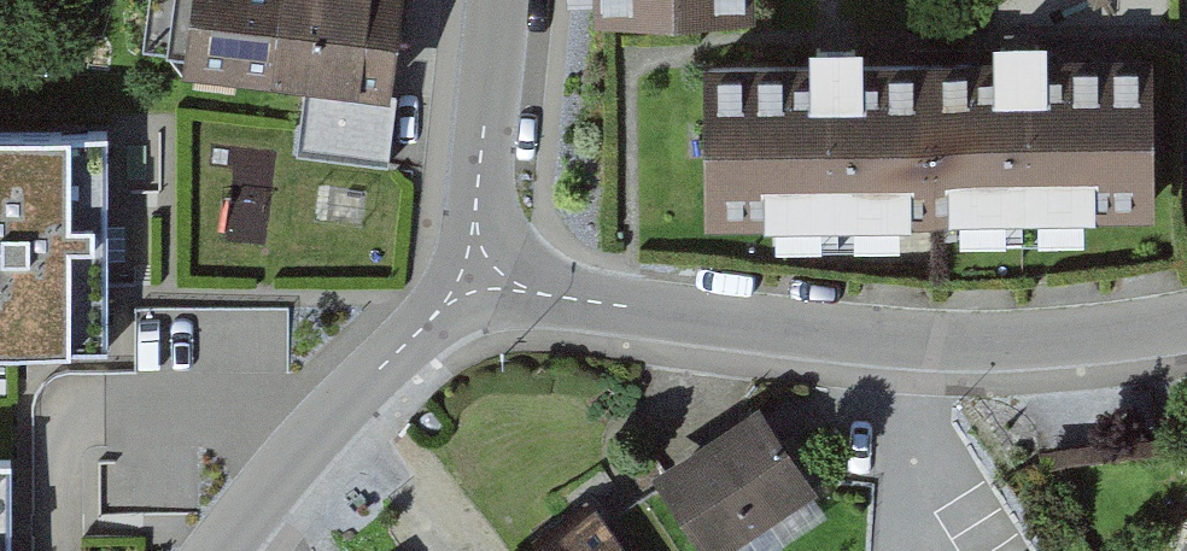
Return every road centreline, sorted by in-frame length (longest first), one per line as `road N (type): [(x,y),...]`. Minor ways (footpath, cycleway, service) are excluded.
road 1 (residential): [(1186,323),(1028,344),(933,346),(546,295),(479,274)]
road 2 (residential): [(479,274),(300,444),(222,550)]
road 3 (residential): [(479,274),(474,227),(497,0)]

